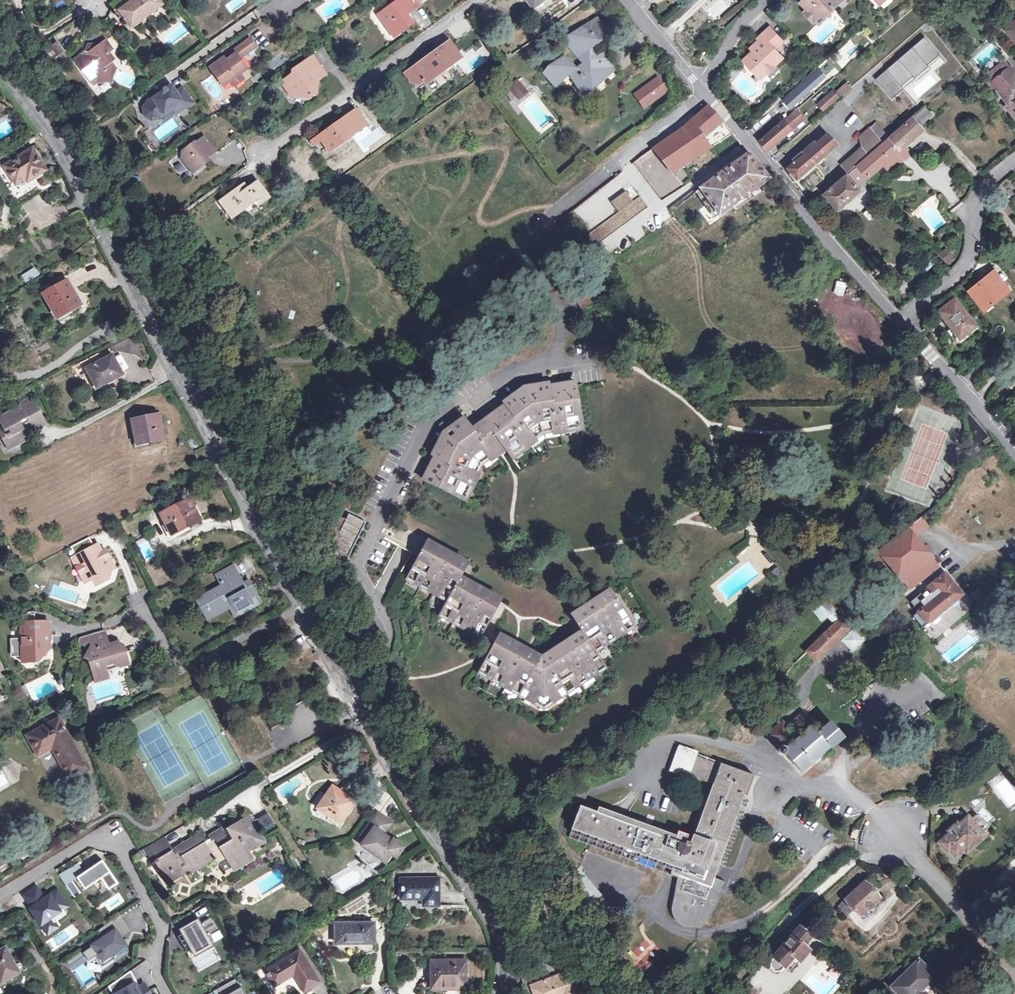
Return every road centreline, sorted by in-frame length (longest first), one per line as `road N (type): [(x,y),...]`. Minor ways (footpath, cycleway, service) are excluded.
road 1 (residential): [(297,611),(92,213),(0,70)]
road 2 (residential): [(505,993),(497,943),(297,611)]
road 3 (residential): [(0,898),(102,836),(121,851),(156,923),(156,970),(168,993)]
road 4 (residential): [(898,321),(706,96)]
road 5 (residential): [(484,0),(263,157)]
road 6 (residential): [(898,321),(973,264),(980,187),(1014,160)]
road 7 (residential): [(706,96),(538,228)]
road 8 (residential): [(144,613),(180,674),(297,611)]
road 9 (residential): [(1014,455),(898,321)]
road 10 (residential): [(895,835),(1014,963)]

